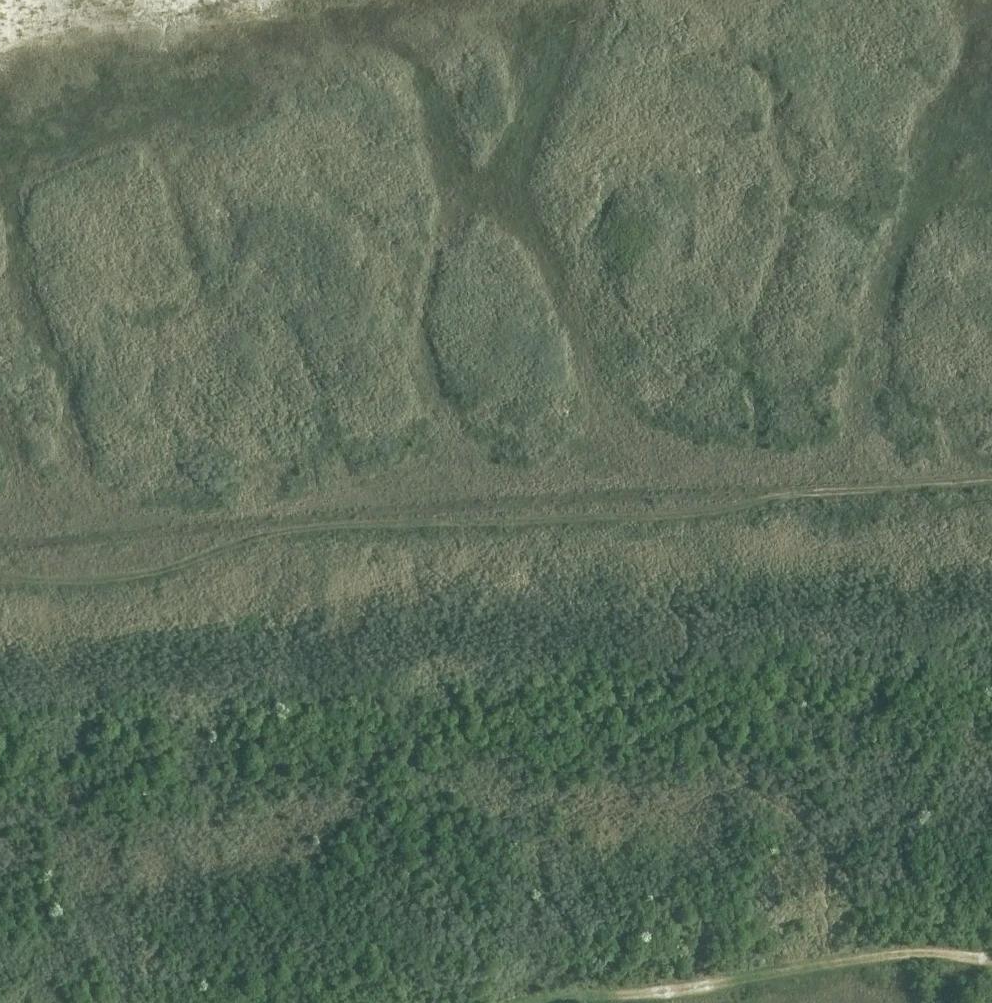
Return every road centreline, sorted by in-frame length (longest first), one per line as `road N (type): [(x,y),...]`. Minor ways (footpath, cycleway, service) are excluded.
road 1 (track): [(991,482),(313,525),(129,579),(0,568)]
road 2 (track): [(502,1002),(885,957),(991,961)]

